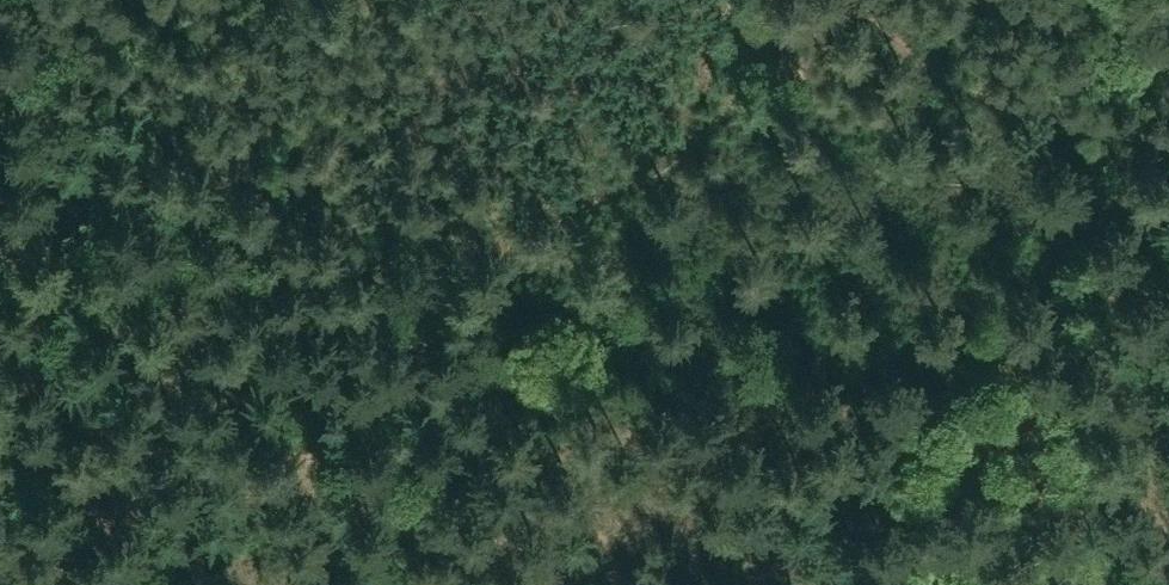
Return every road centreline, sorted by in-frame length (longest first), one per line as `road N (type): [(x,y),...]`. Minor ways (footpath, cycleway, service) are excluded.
road 1 (track): [(844,0),(926,92),(1168,151)]

